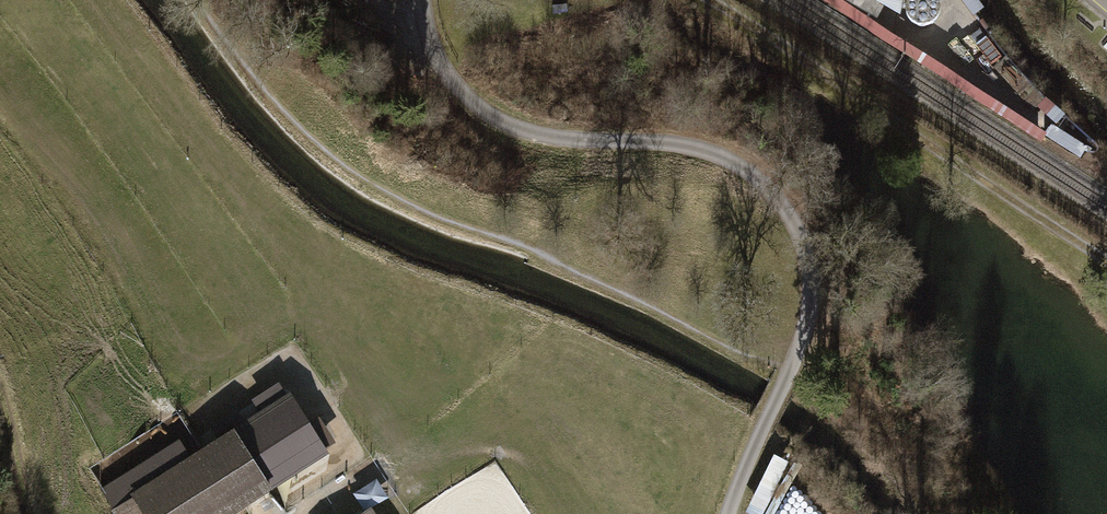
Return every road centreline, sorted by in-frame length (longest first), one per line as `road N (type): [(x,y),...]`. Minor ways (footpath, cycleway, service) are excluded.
road 1 (track): [(420,0),(435,59),(487,115),(542,136),(692,145),(761,180),(800,224),(811,258),(809,325),(794,368)]
road 2 (track): [(705,0),(1106,268)]
road 3 (track): [(794,368),(728,513)]
road 4 (track): [(26,513),(0,384)]

